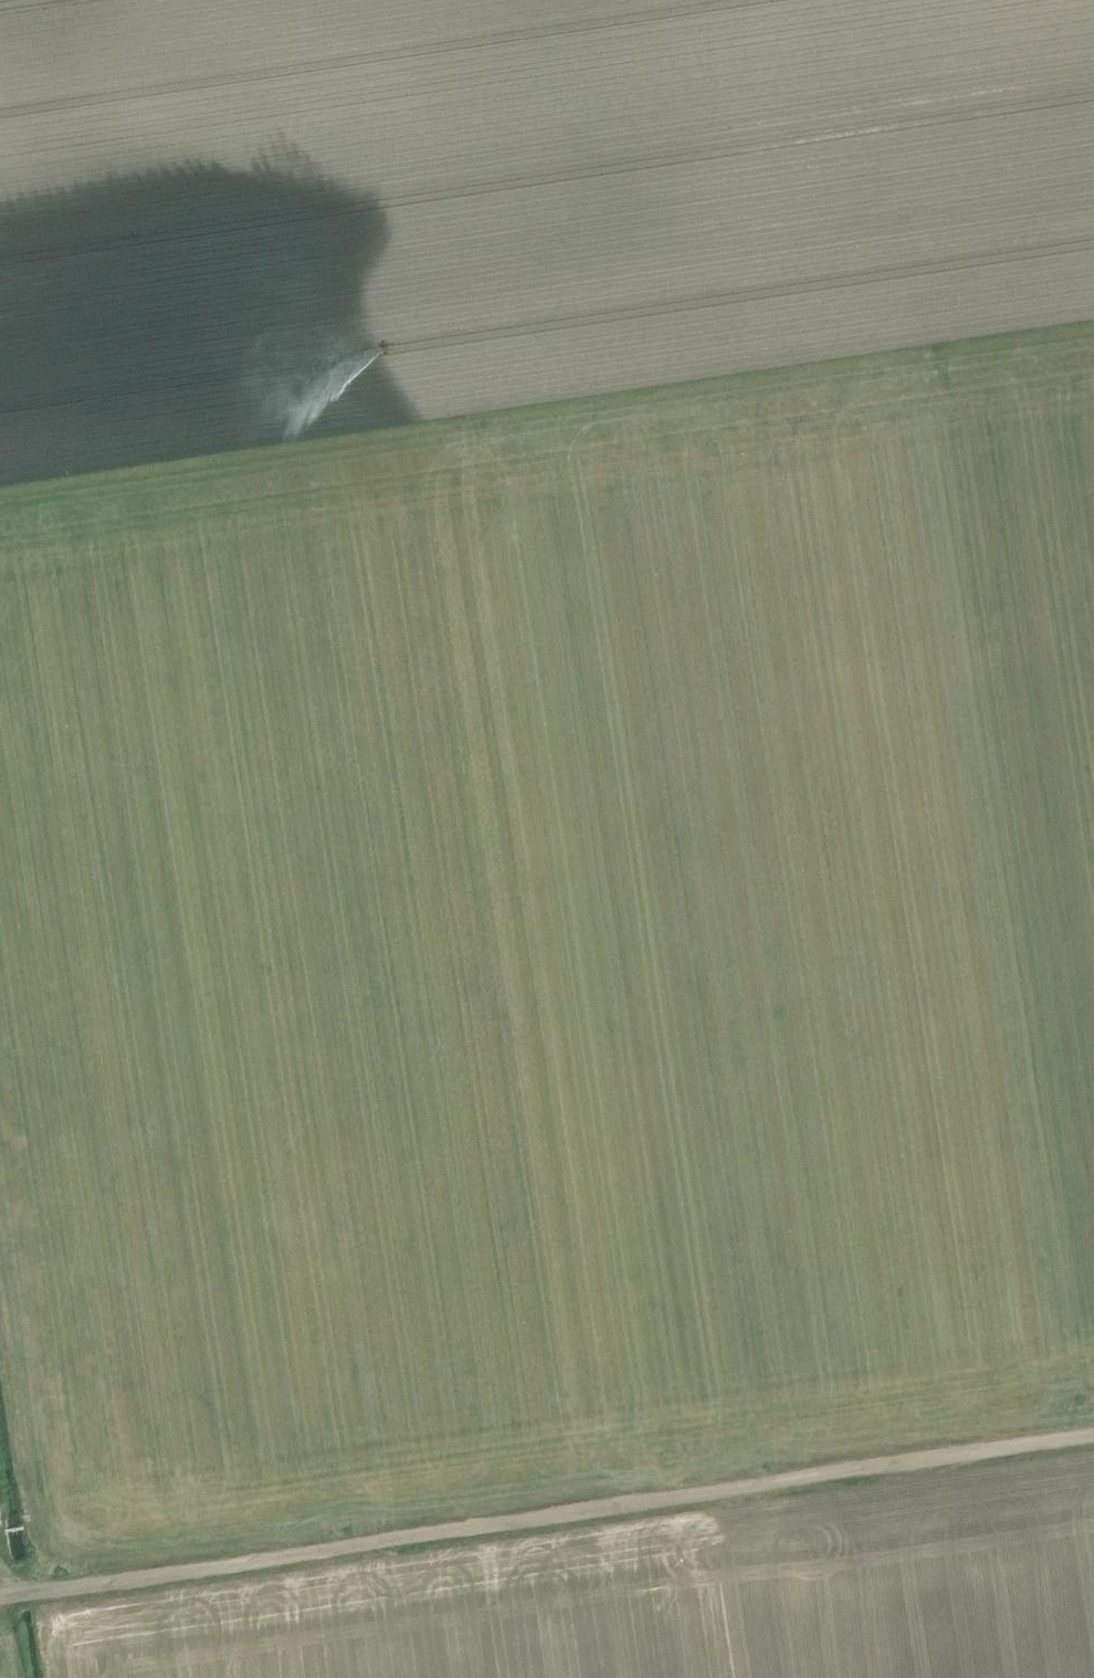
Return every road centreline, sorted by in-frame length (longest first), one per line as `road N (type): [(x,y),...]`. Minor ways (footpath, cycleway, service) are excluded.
road 1 (track): [(1093,1438),(0,1599)]

